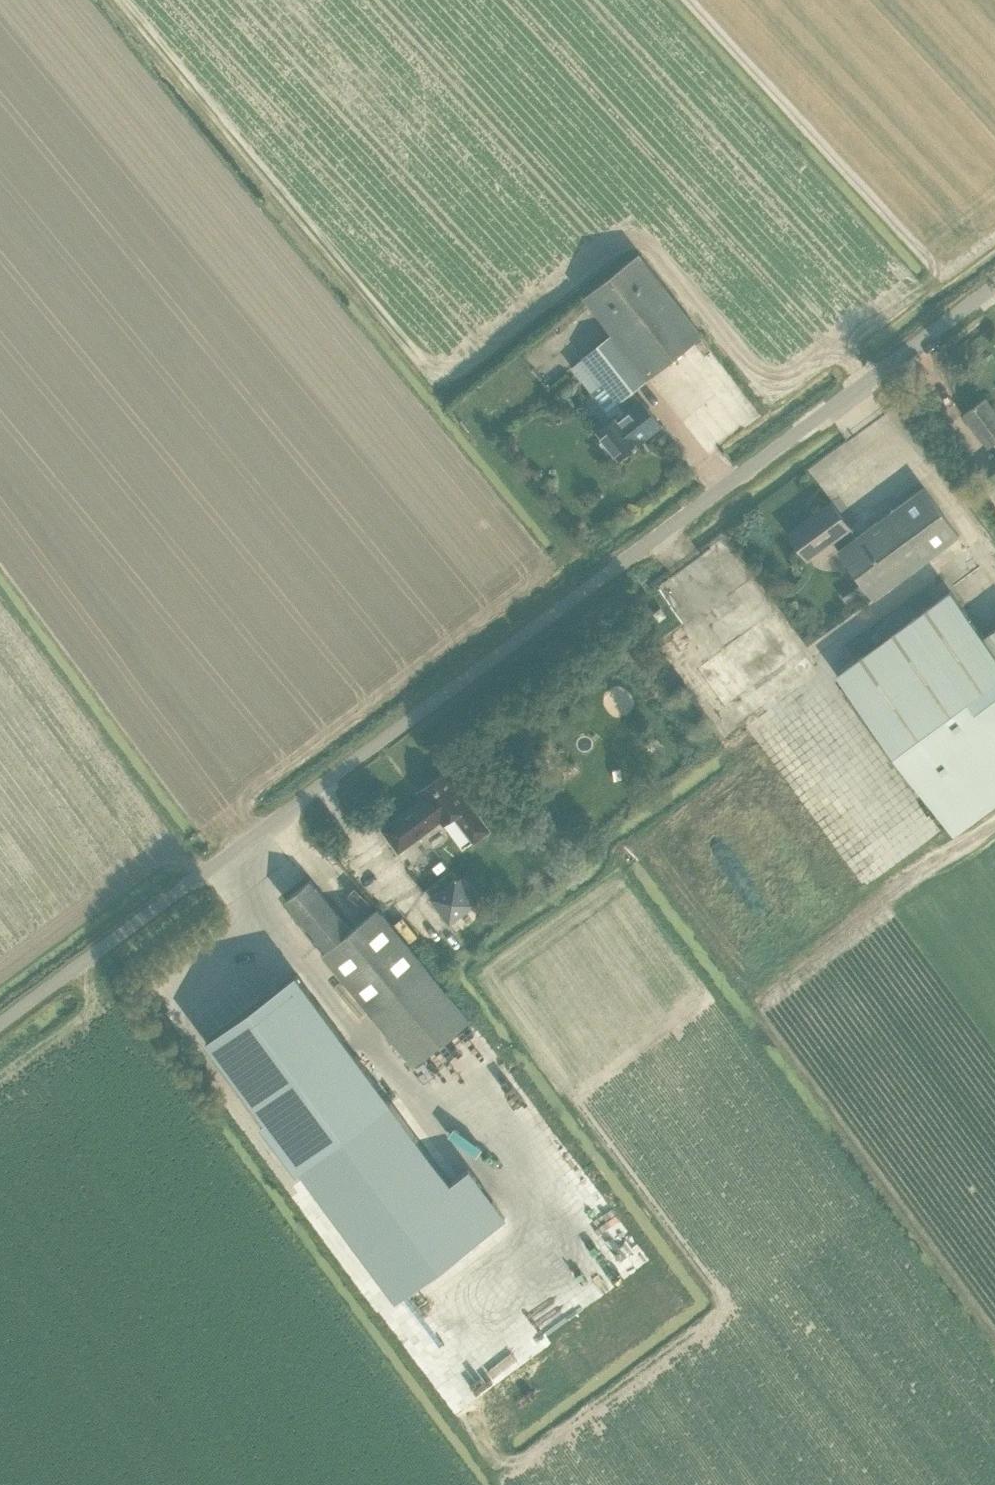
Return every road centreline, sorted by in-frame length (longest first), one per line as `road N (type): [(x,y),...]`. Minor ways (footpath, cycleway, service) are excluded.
road 1 (unclassified): [(0,1032),(672,530),(826,425),(994,289)]

